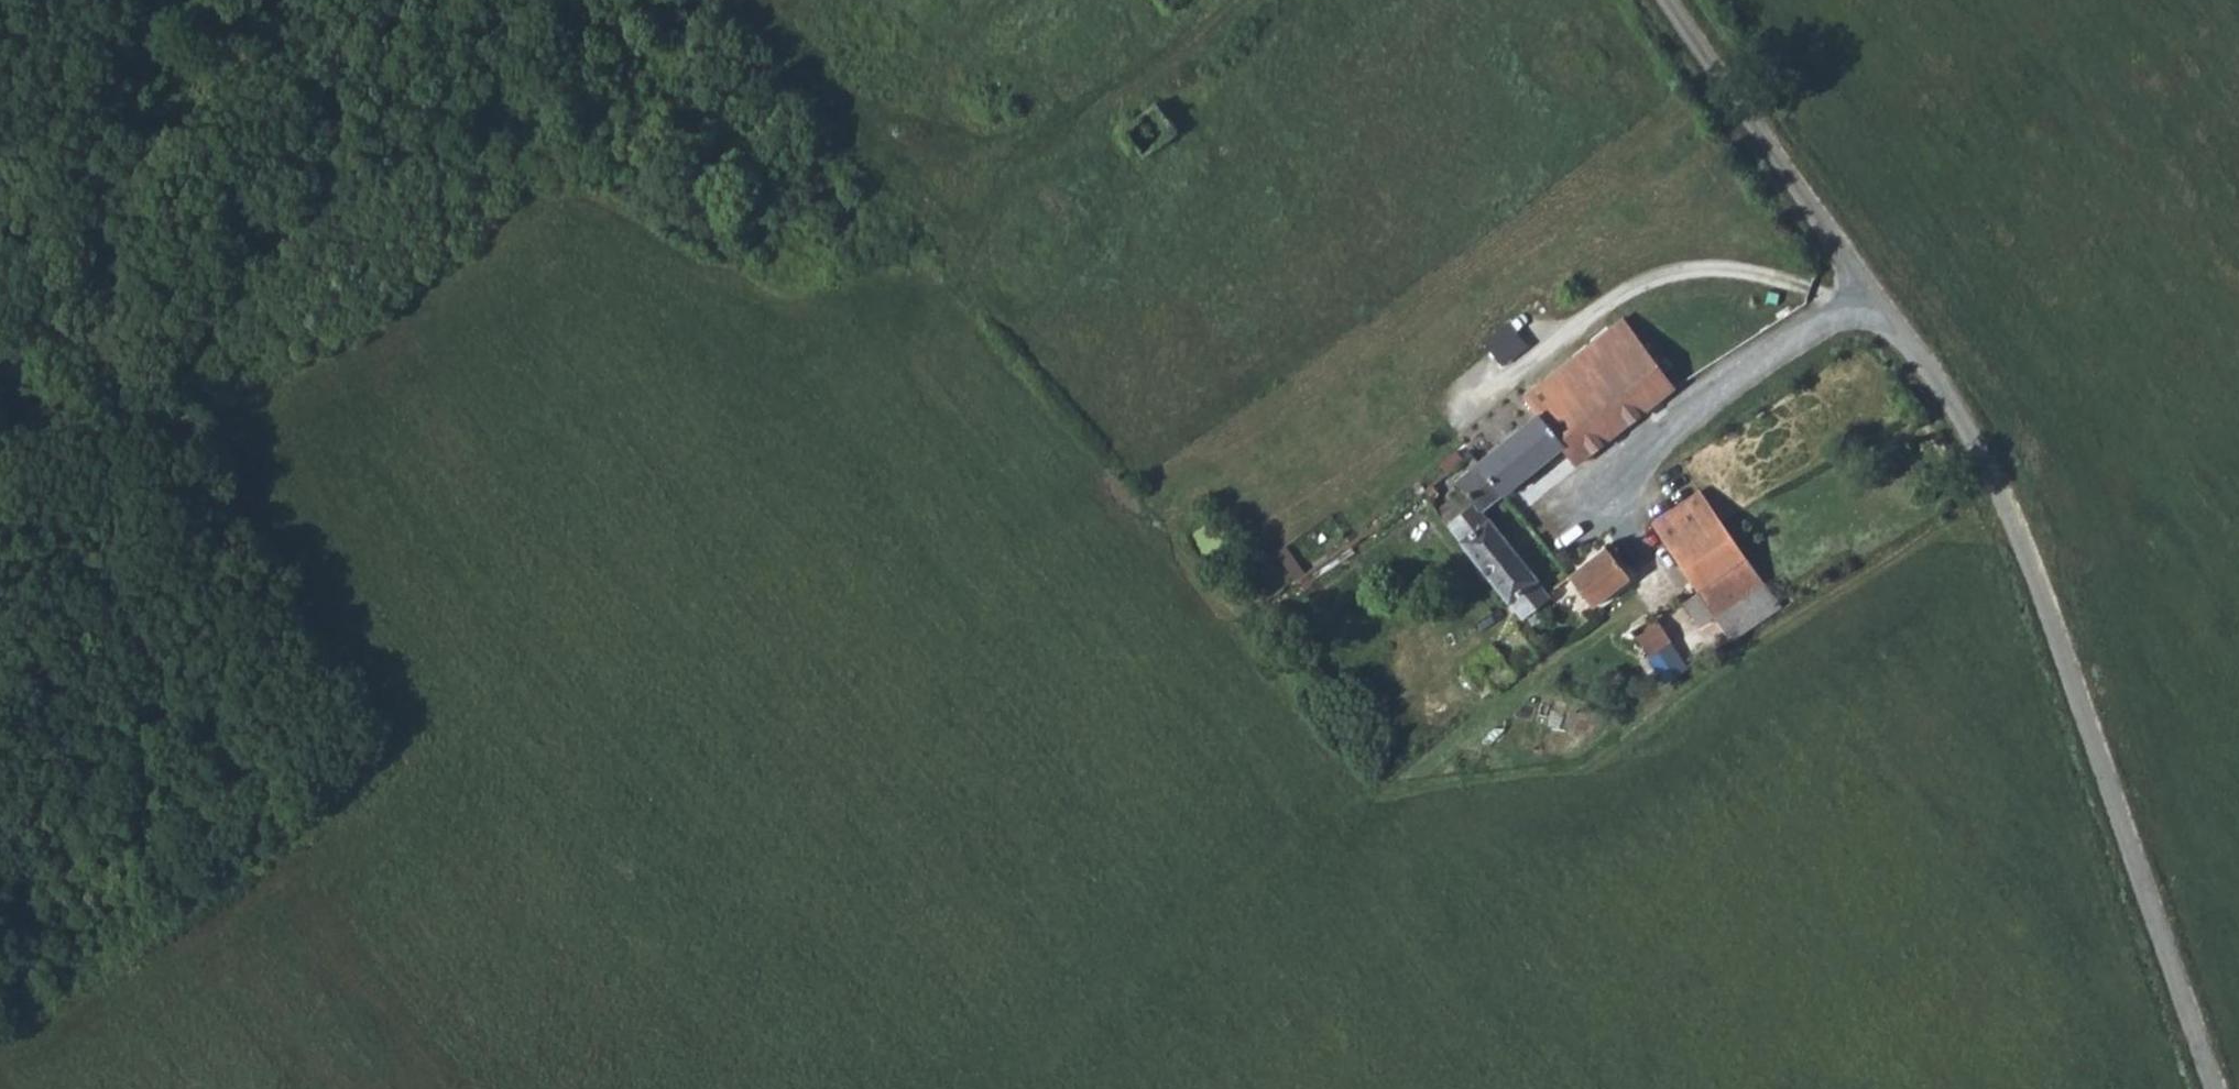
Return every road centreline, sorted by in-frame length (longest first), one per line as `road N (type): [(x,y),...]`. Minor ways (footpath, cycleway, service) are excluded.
road 1 (unclassified): [(2212,1088),(2017,526),(1965,433),(1868,294),(1749,142),(1662,0)]
road 2 (track): [(1468,387),(1695,265),(1790,270),(1868,294)]

